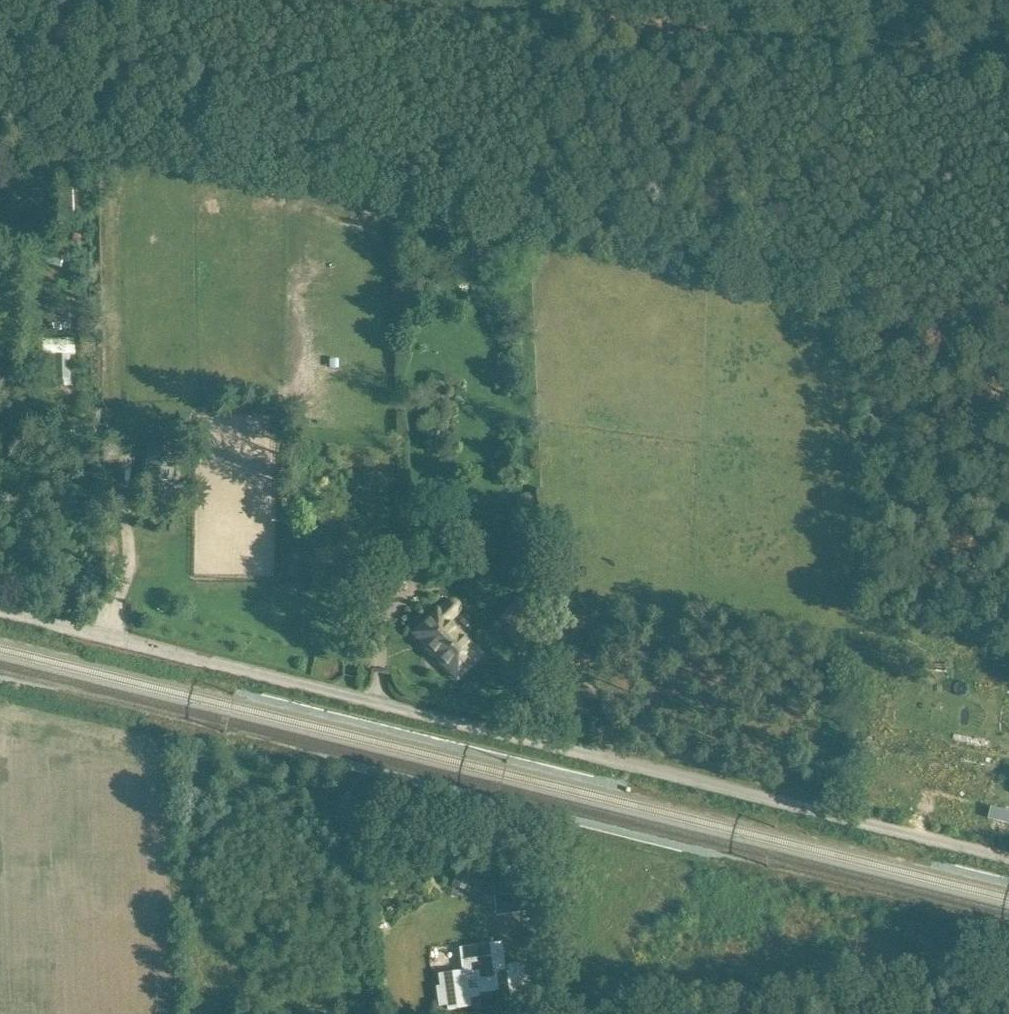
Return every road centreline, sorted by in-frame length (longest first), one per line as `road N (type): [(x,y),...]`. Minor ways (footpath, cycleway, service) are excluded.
road 1 (residential): [(0,611),(1008,857)]

